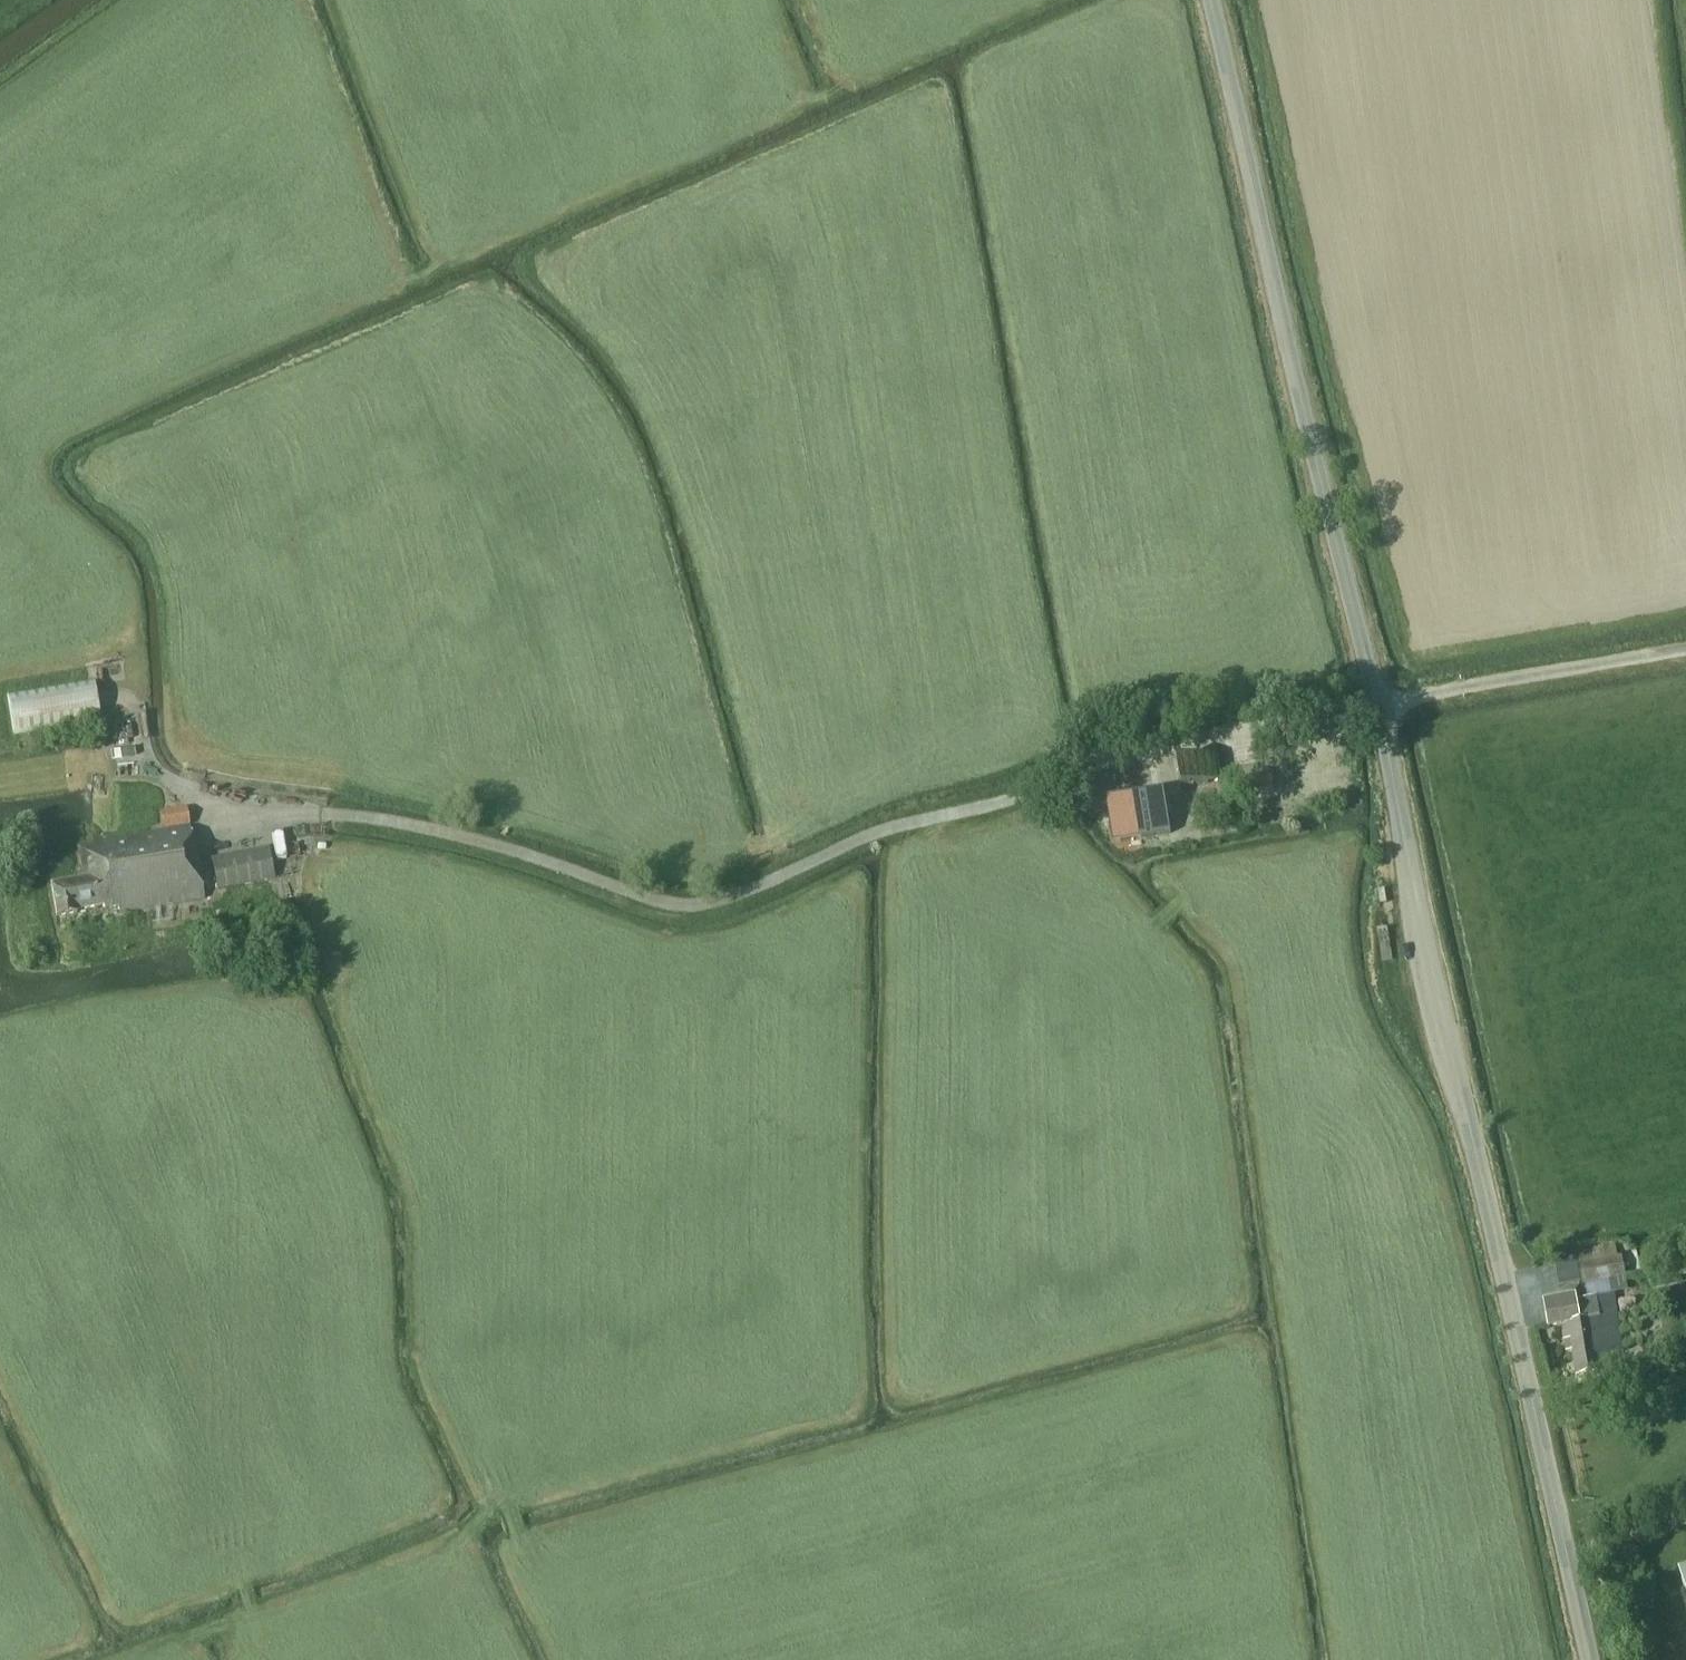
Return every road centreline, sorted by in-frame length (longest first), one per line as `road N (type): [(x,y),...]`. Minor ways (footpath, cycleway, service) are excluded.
road 1 (unclassified): [(318,813),(422,824),(653,900),(695,903),(737,893),(886,829),(1018,796),(1120,747),(1376,703)]
road 2 (tertiary): [(1591,1659),(1376,703)]
road 3 (tertiary): [(1376,703),(1211,0)]

